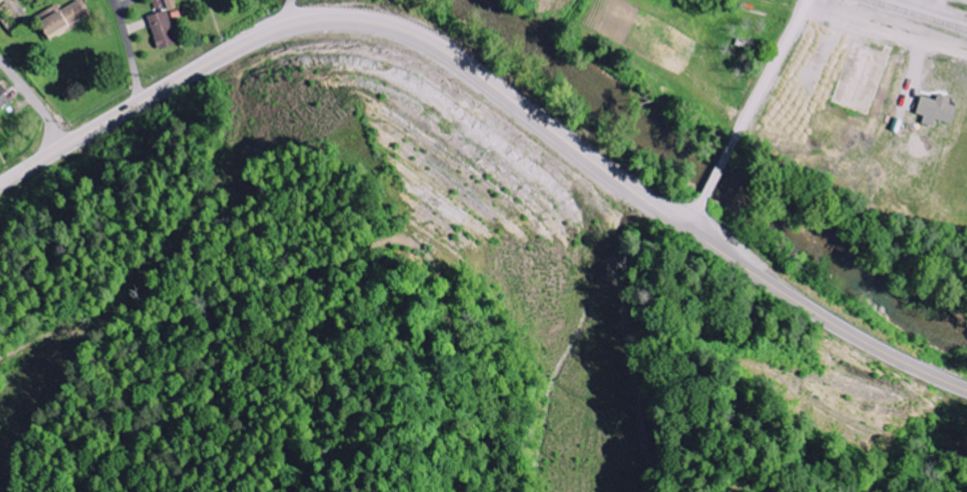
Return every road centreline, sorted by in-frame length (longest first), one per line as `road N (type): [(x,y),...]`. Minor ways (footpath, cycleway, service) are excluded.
road 1 (secondary): [(966,390),(809,314),(461,55),(386,12),(338,11),(280,25),(0,183)]
road 2 (residential): [(734,140),(807,0)]

